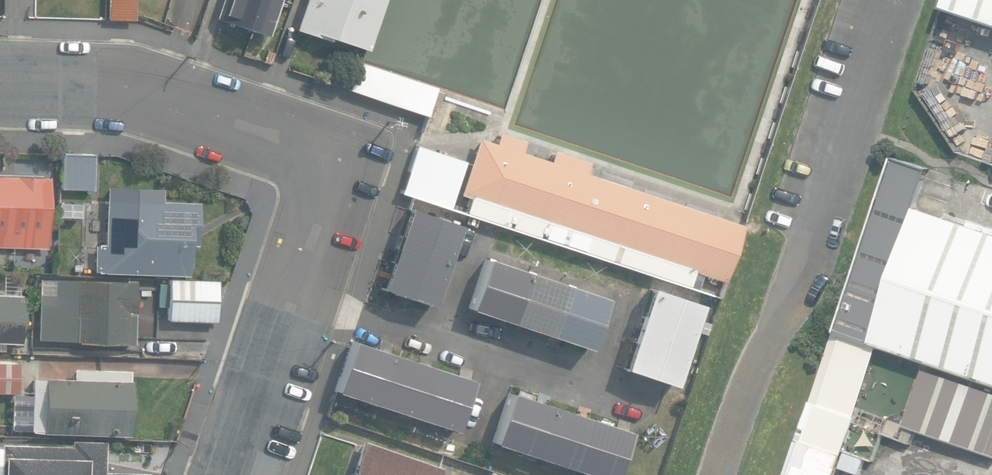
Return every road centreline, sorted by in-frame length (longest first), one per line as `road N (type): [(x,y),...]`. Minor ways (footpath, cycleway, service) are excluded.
road 1 (residential): [(0,80),(129,87),(332,156),(336,167),(238,474)]

